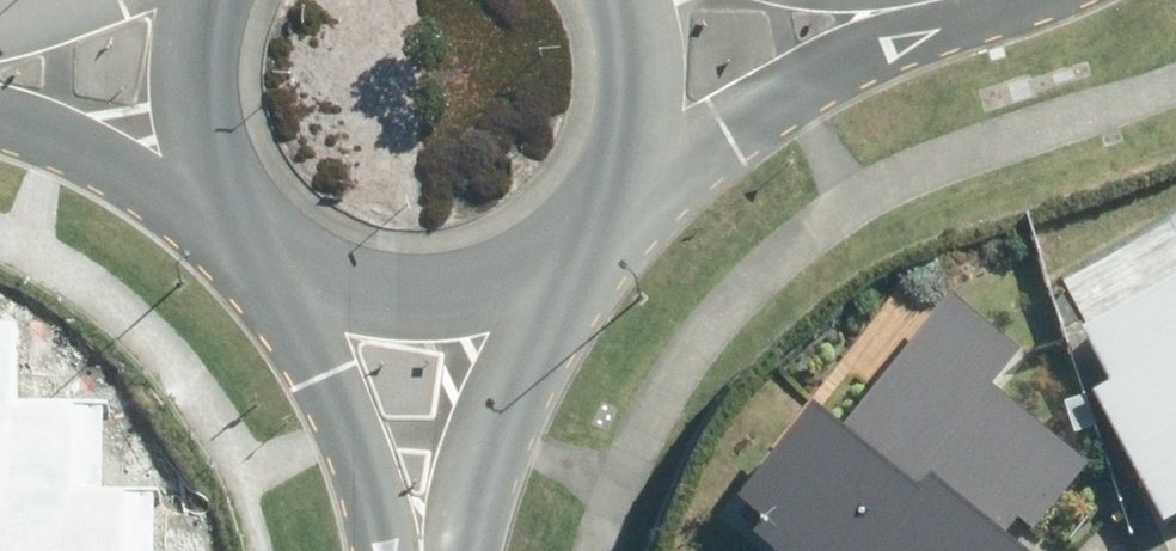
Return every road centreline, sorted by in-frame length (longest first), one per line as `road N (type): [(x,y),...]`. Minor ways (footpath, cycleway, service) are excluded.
road 1 (residential): [(927,5),(789,98),(652,146)]
road 2 (secondary): [(406,550),(285,274)]
road 3 (secondary): [(652,146),(620,205),(579,254),(526,289),(471,308)]
road 4 (secondary): [(471,308),(419,550)]
road 5 (residential): [(223,192),(0,113)]
road 6 (secondary): [(223,192),(199,122),(199,48),(214,0)]
road 7 (secondary): [(471,308),(331,292),(285,274)]
road 8 (secondary): [(638,0),(652,146)]

